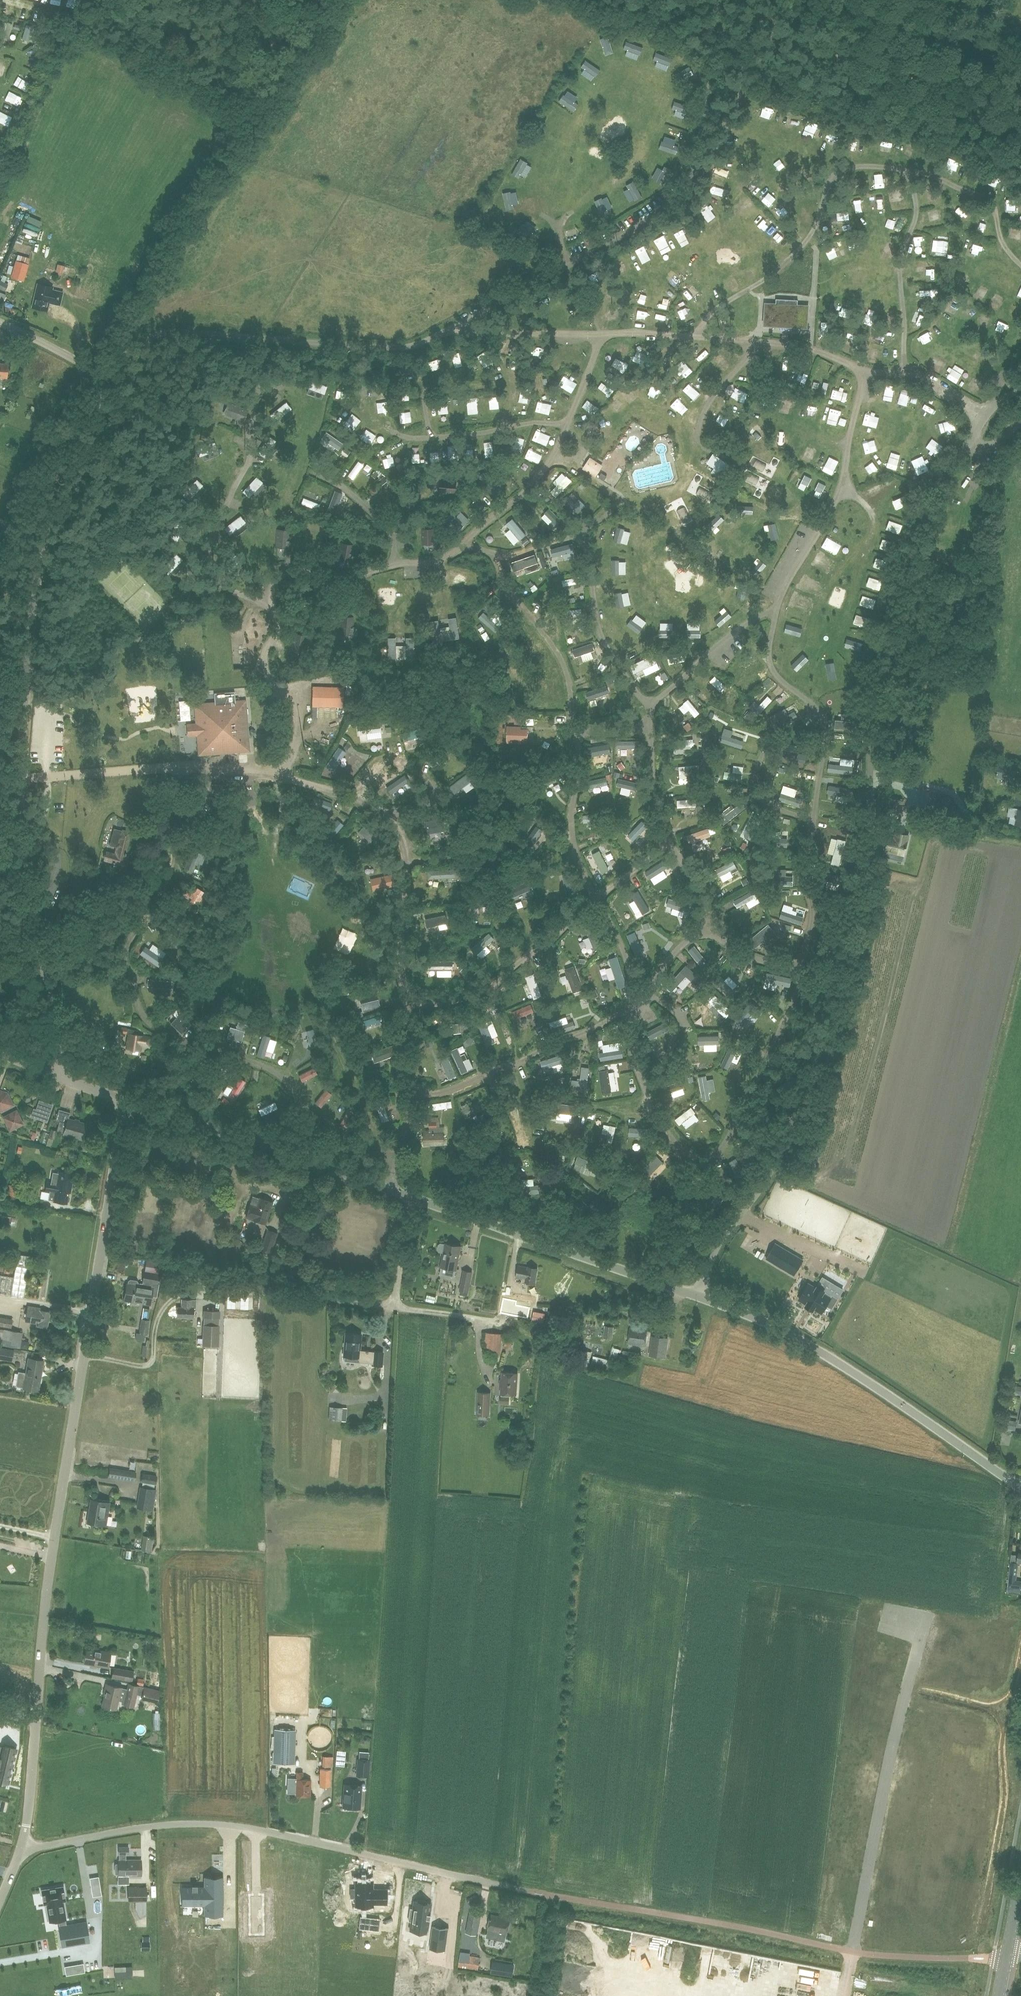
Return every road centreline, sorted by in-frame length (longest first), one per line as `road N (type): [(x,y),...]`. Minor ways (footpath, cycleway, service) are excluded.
road 1 (unclassified): [(1020,166),(732,66),(712,80),(696,163),(676,202),(429,340),(385,348),(173,333),(118,356),(102,377),(95,433),(43,558),(30,620),(19,780),(35,954),(60,1041),(56,1076)]
road 2 (unclassified): [(701,1298),(711,1257),(773,1167),(796,1108),(867,838),(875,692),(923,521),(981,421),(1020,389)]
road 3 (unclassified): [(852,1951),(537,1892),(245,1827),(155,1825),(21,1849)]
road 4 (unclassified): [(21,1849),(54,1538),(126,1100)]
road 5 (unclassified): [(701,1298),(126,1100)]
road 6 (unclassified): [(1020,1487),(807,1344),(701,1298)]
road 7 (unclassified): [(1006,1956),(852,1951)]

